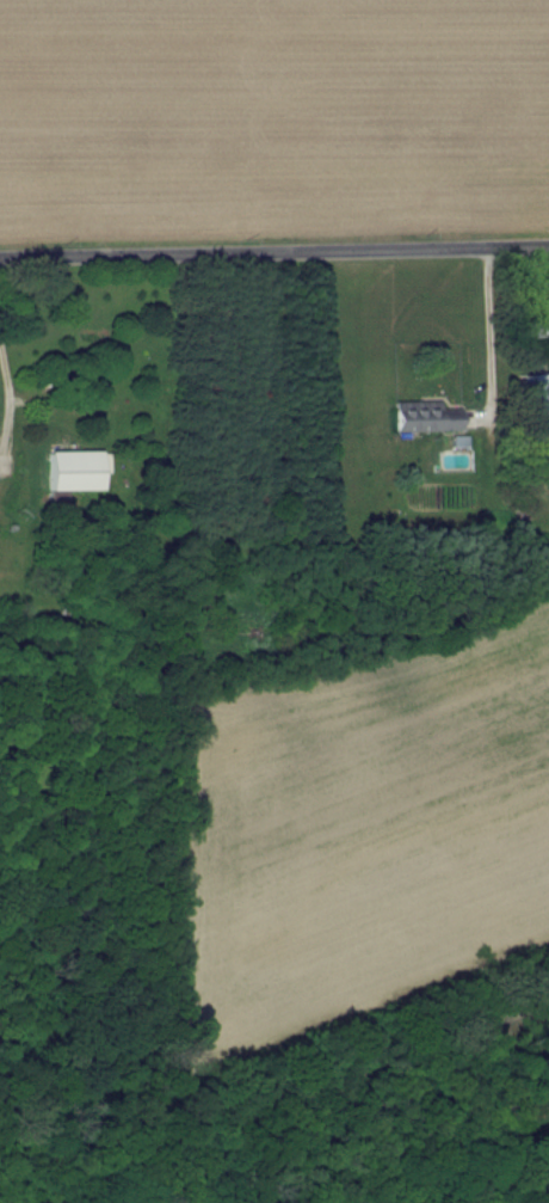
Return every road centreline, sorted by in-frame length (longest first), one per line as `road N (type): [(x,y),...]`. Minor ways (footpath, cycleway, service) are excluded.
road 1 (residential): [(548,243),(0,251)]

